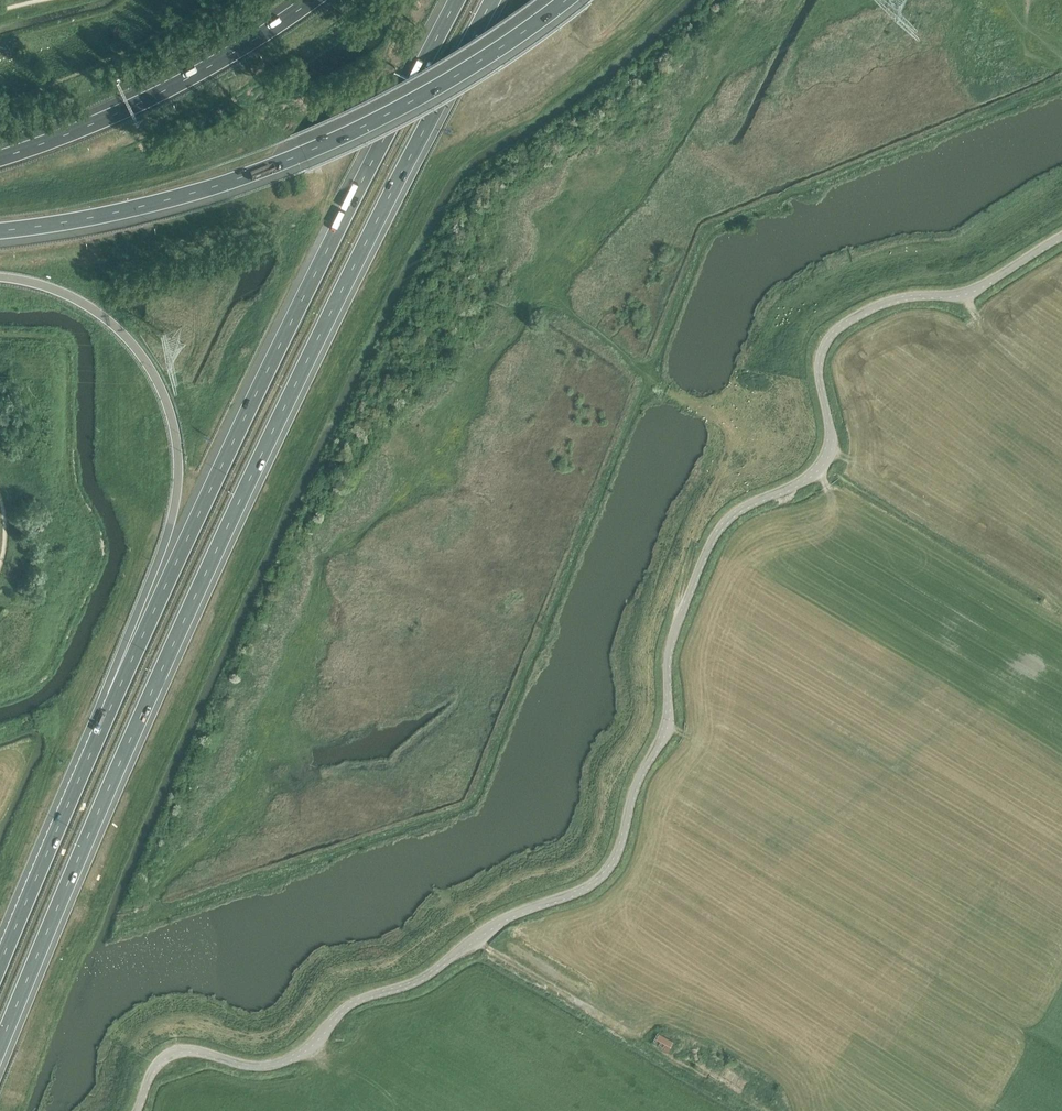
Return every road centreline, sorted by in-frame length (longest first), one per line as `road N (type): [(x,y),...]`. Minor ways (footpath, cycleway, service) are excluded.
road 1 (unclassified): [(138,1110),(167,1054),(190,1051),(249,1066),(290,1059),(359,1001),(404,987),(511,915),(601,878),(669,719),(676,632),(717,536),(732,517),(824,464),(832,441),(820,365),(830,337),(899,299),(974,289),(1061,238)]
road 2 (motorway): [(0,1066),(82,858),(213,563),(497,0)]
road 3 (motorway): [(459,0),(283,339),(114,698)]
road 4 (motorway): [(0,231),(167,200),(270,167),(443,84),(567,0)]
road 5 (motorway): [(0,276),(66,293),(123,333),(145,359),(172,418),(175,510),(114,698)]
road 6 (motorway): [(309,0),(170,87),(0,156)]
road 7 (track): [(759,1110),(477,940)]
road 8 (track): [(677,628),(703,513),(734,438),(719,419),(651,380)]
road 9 (motorway): [(114,698),(0,961)]

